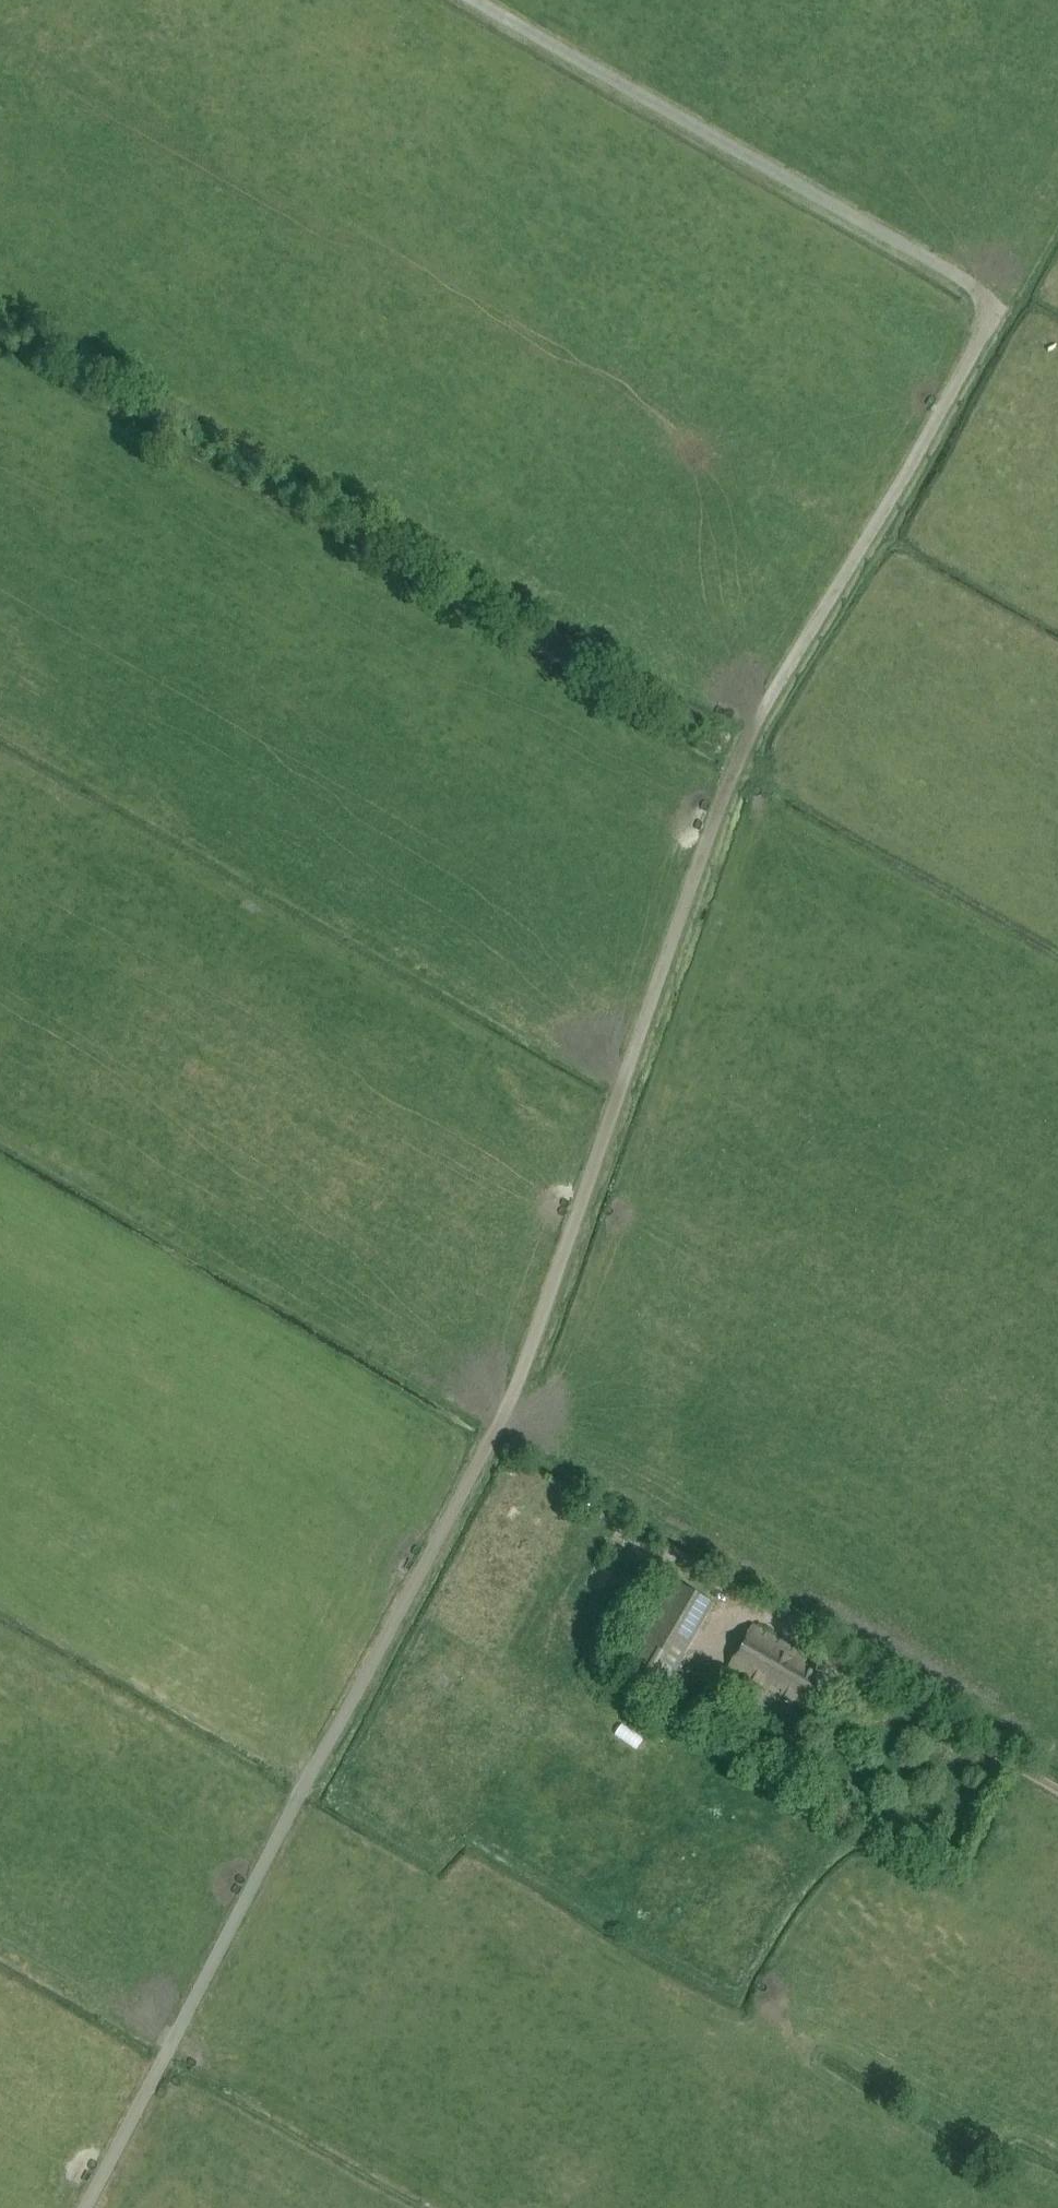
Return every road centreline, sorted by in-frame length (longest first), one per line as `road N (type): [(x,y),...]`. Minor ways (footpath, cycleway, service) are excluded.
road 1 (track): [(475,0),(972,285),(987,320),(729,779),(500,1425),(84,2207)]
road 2 (track): [(736,1602),(1057,1784)]

